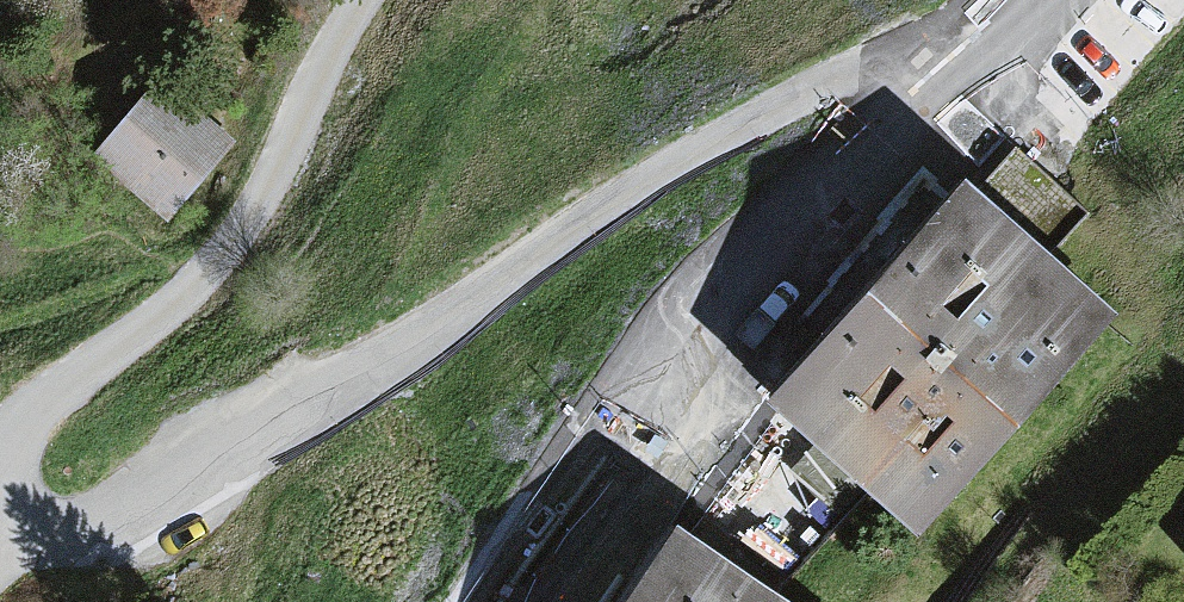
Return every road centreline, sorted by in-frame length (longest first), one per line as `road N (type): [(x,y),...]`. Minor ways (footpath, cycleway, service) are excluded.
road 1 (residential): [(984,56),(908,54),(825,81),(610,183),(136,512),(22,541)]
road 2 (residential): [(984,56),(679,376),(518,601)]
road 3 (residential): [(0,452),(48,395),(211,272),(381,0)]

